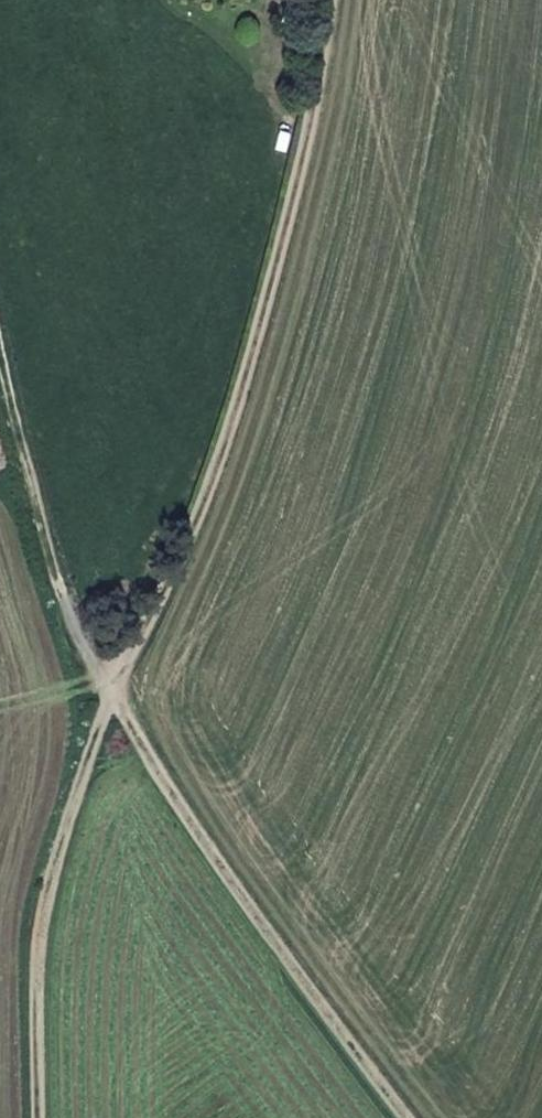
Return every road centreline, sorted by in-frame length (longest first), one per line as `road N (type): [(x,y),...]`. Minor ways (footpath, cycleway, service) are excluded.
road 1 (residential): [(114,698),(221,455),(320,66),(328,0)]
road 2 (track): [(114,698),(232,874),(416,1117)]
road 3 (track): [(35,1117),(40,909),(114,698)]
road 4 (track): [(114,698),(72,635),(0,365)]

